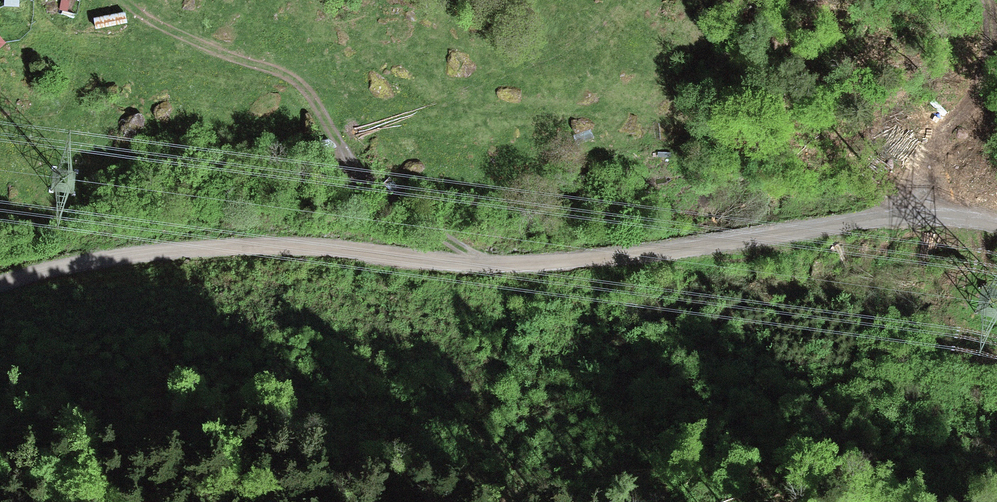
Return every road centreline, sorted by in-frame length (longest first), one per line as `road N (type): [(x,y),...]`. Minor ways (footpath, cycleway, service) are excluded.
road 1 (track): [(996,222),(931,212),(694,246),(479,261),(219,245),(62,264),(0,285)]
road 2 (track): [(479,261),(362,174),(308,87),(138,10)]
road 3 (track): [(907,214),(938,129),(983,73),(988,0)]

